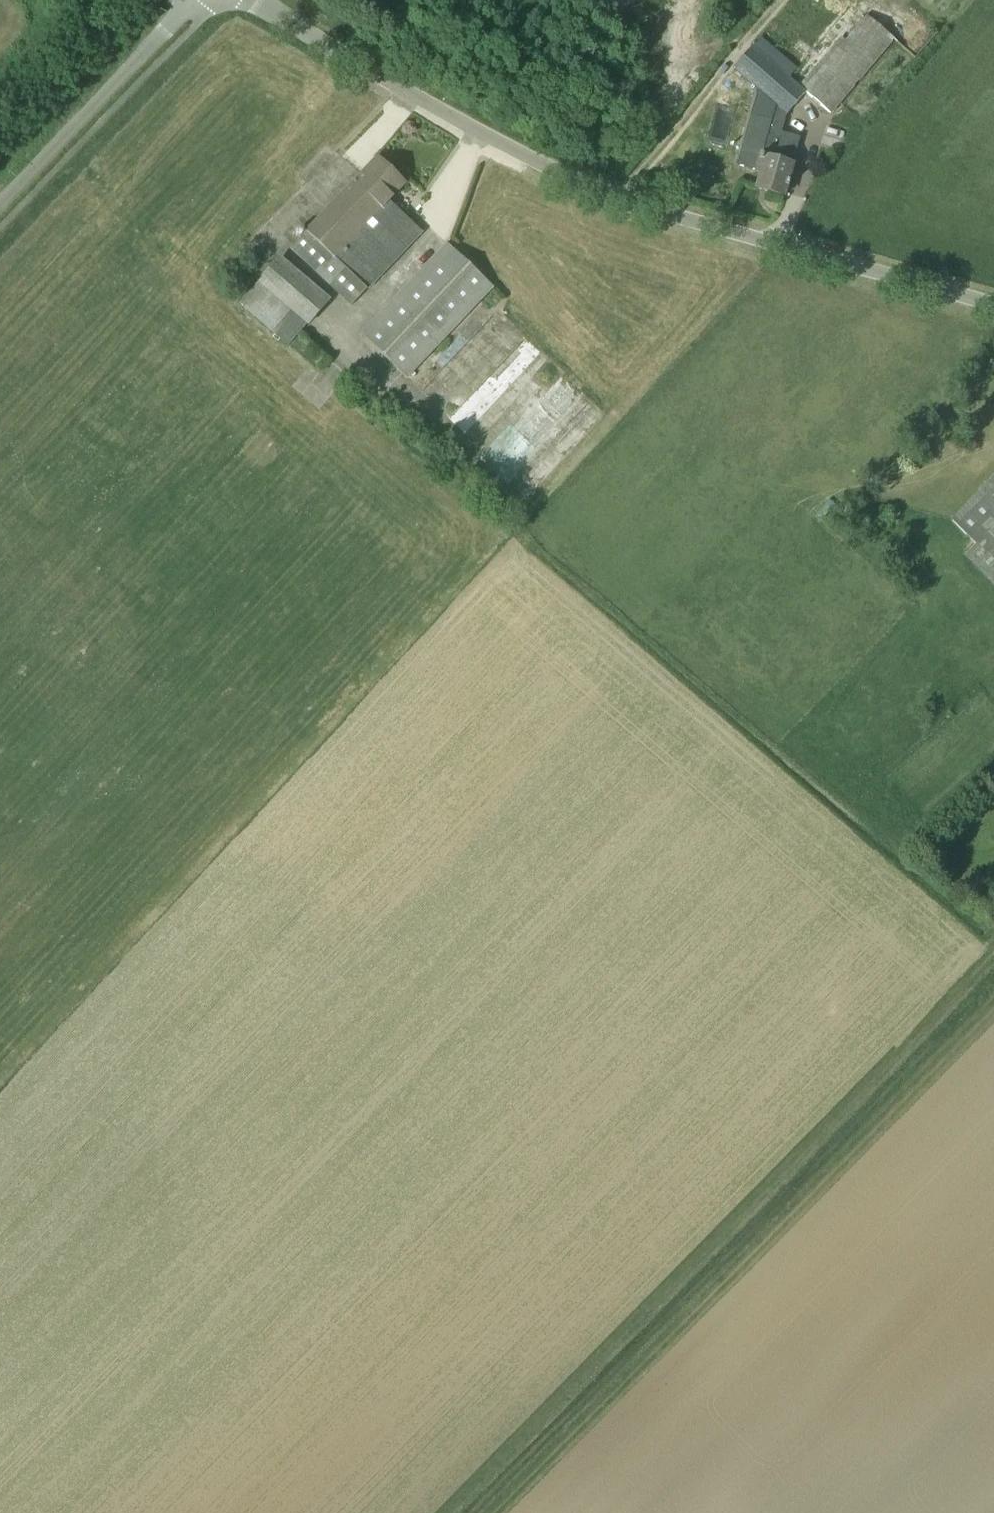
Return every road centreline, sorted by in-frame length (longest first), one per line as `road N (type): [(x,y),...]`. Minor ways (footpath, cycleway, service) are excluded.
road 1 (unclassified): [(993,298),(631,196),(261,0)]
road 2 (unclassified): [(172,0),(0,188)]

